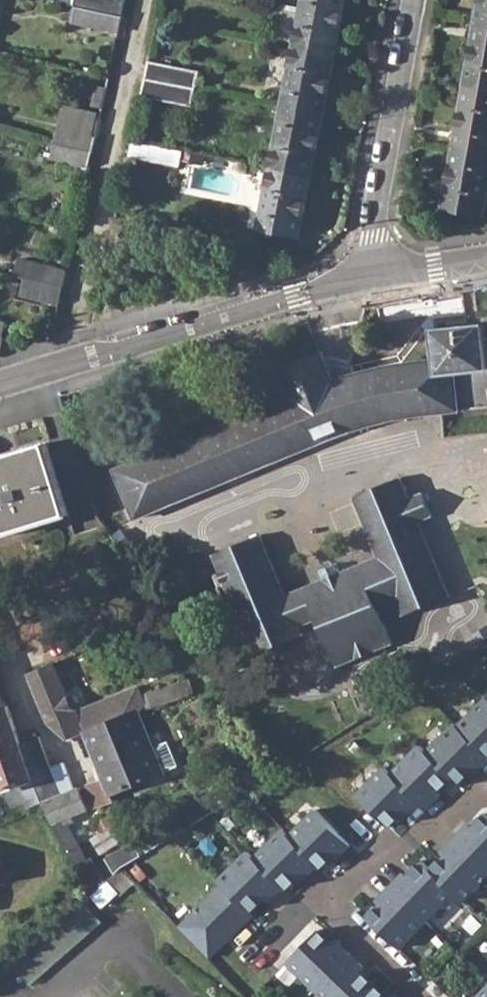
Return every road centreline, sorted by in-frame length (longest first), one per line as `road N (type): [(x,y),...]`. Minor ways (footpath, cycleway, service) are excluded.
road 1 (residential): [(0,380),(362,276)]
road 2 (residential): [(362,276),(413,0)]
road 3 (residential): [(486,791),(327,902)]
road 4 (residential): [(327,902),(423,996)]
road 5 (residential): [(362,276),(486,258)]

